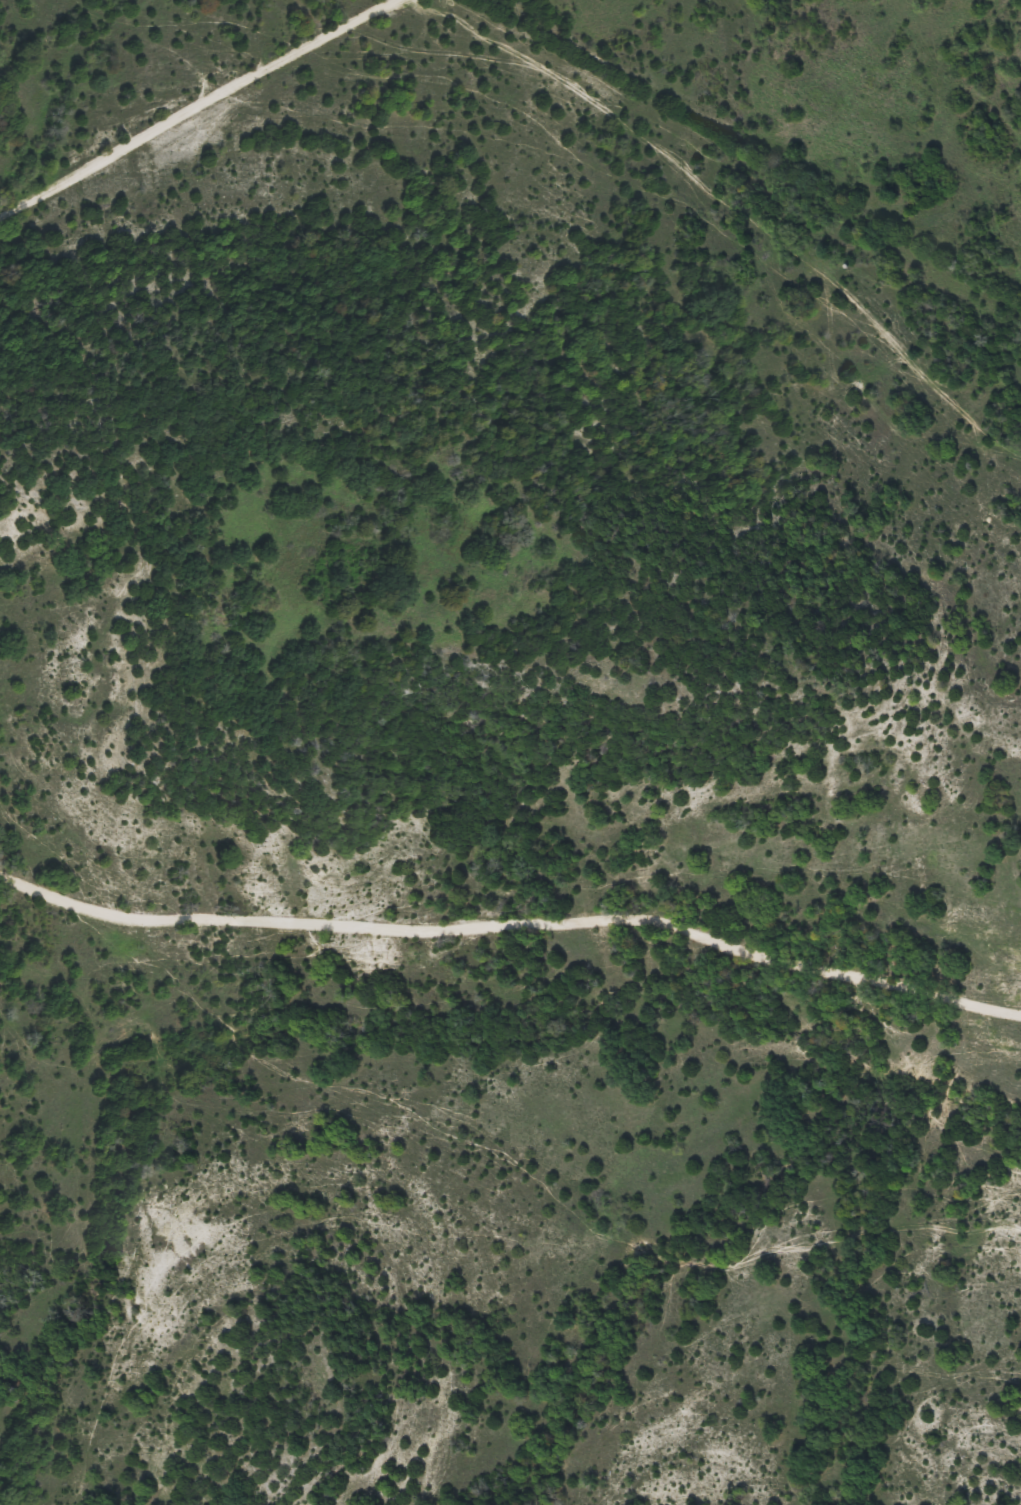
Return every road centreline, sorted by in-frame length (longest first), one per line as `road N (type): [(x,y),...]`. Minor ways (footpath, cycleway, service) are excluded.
road 1 (residential): [(1020,1025),(774,963),(648,907),(122,917),(0,884)]
road 2 (residential): [(0,206),(363,0)]

